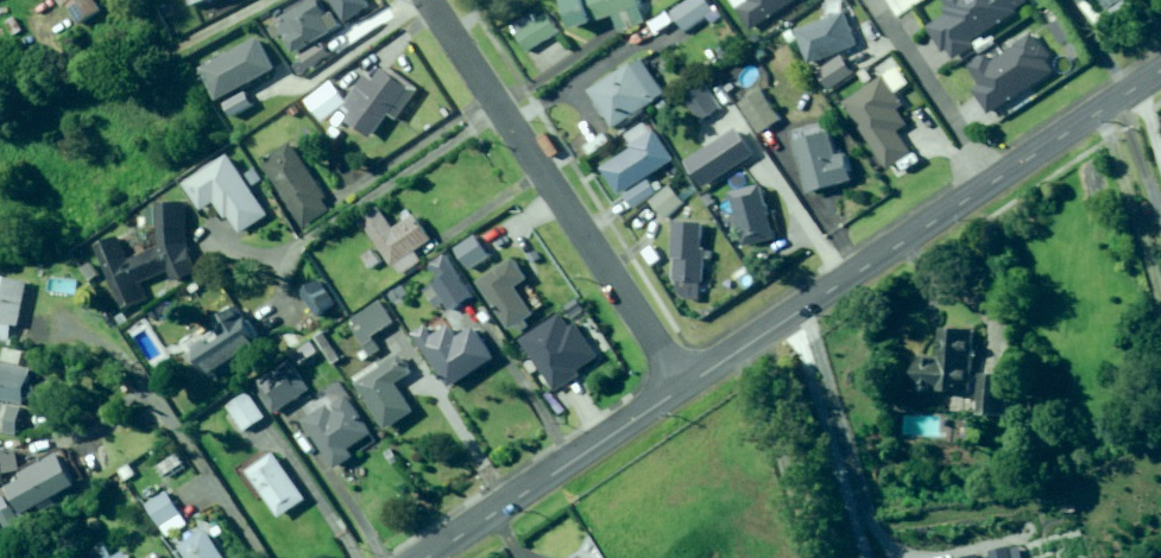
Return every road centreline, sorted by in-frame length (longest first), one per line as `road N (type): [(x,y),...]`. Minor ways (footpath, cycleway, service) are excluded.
road 1 (residential): [(685,387),(425,0)]
road 2 (unclassified): [(685,387),(996,181)]
road 3 (unclassified): [(426,557),(685,387)]
road 4 (residential): [(872,0),(996,181)]
road 5 (unclassified): [(996,181),(1160,71)]

